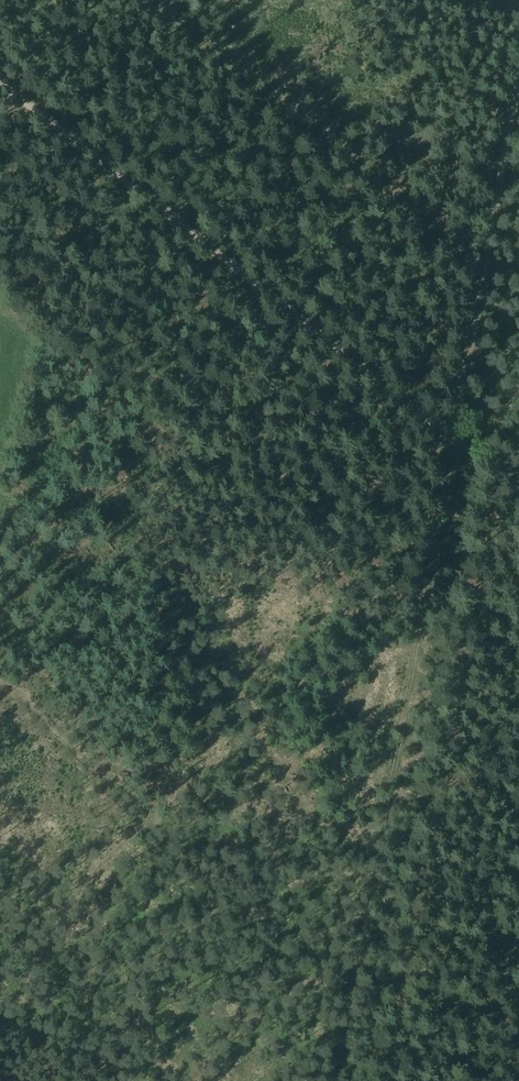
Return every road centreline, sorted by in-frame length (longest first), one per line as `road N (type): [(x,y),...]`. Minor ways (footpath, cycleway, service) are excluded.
road 1 (track): [(0,81),(518,496)]
road 2 (track): [(347,1080),(460,449)]

